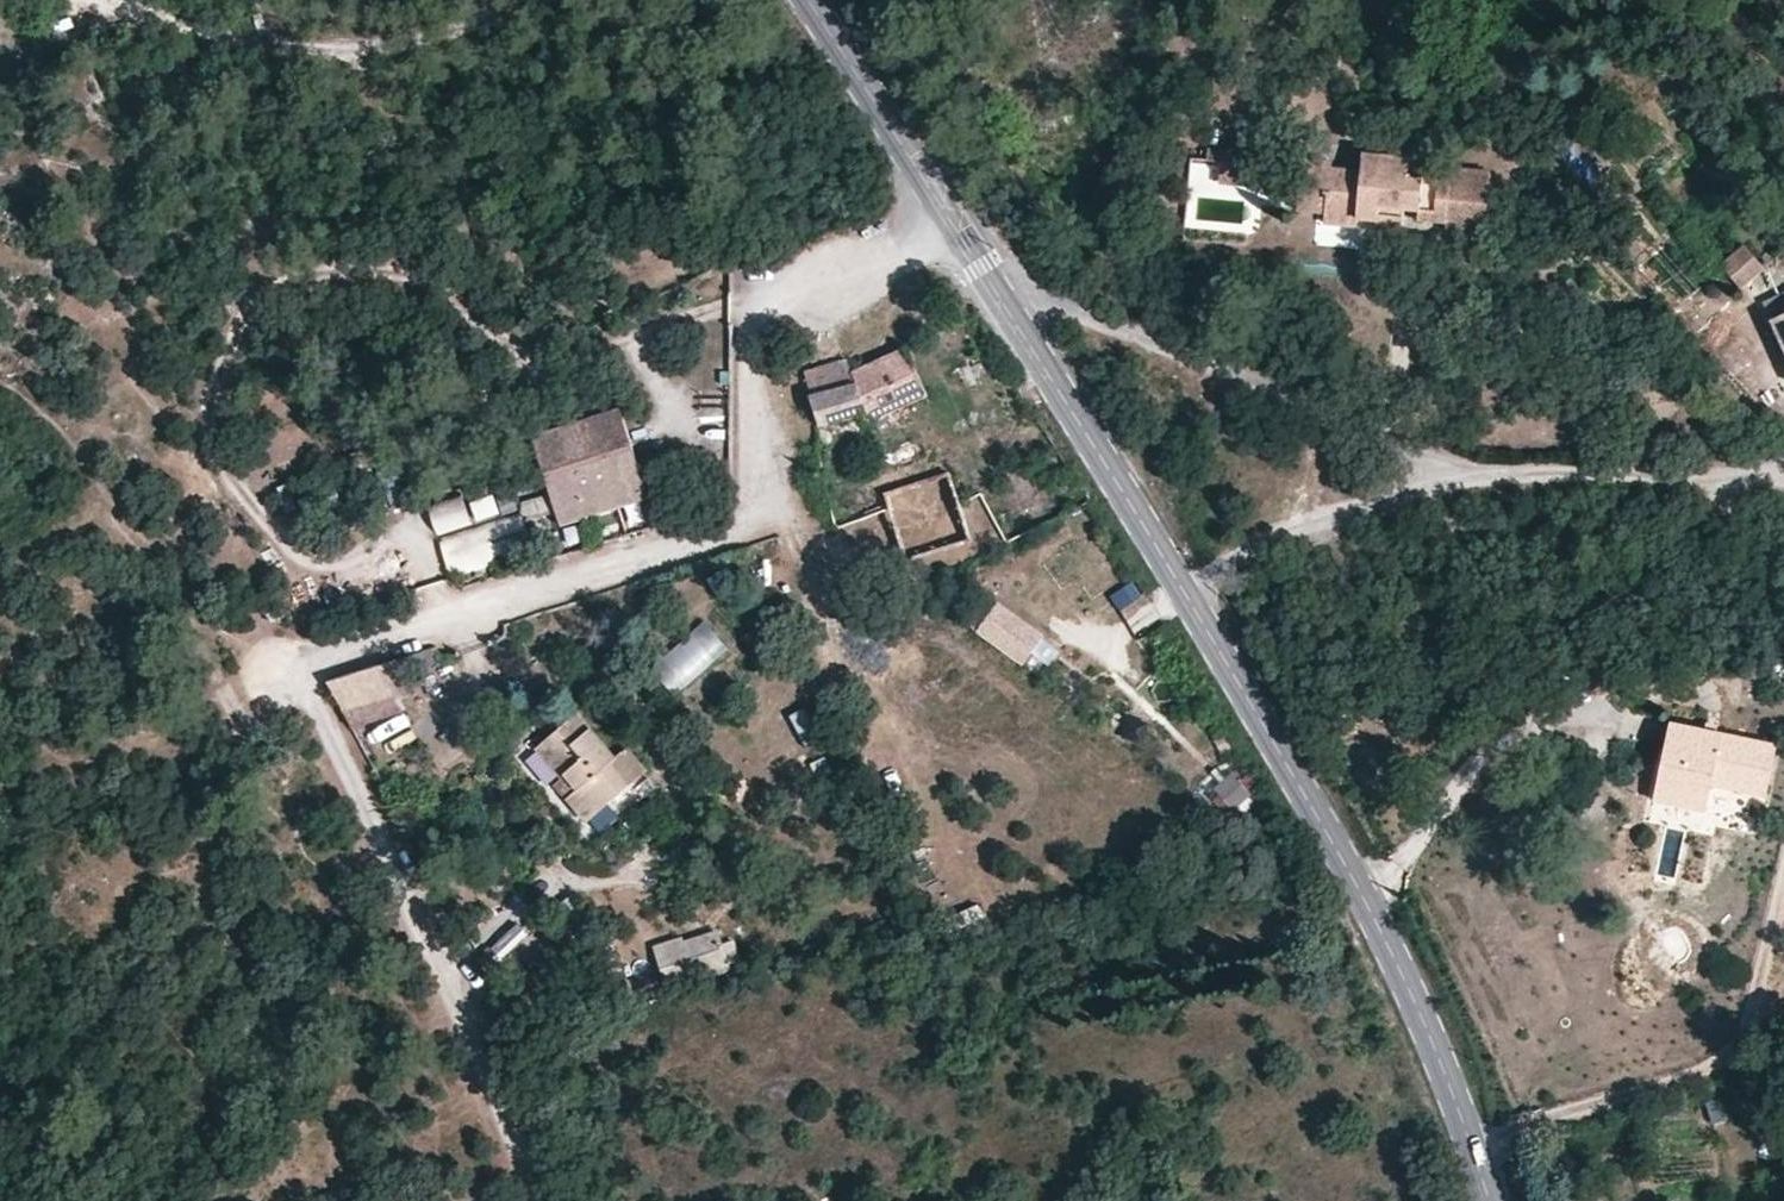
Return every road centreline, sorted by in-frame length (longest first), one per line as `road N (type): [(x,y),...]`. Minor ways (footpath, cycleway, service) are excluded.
road 1 (residential): [(947,215),(758,309),(744,512),(721,535),(309,665),(302,683),(536,1200)]
road 2 (secondary): [(1471,1144),(1404,979),(1187,600)]
road 3 (residential): [(1006,310),(1127,333),(1457,485)]
road 4 (residential): [(1471,1144),(1713,1073),(1744,1029),(1783,883)]
road 5 (secondary): [(1187,600),(1006,310)]
road 6 (residential): [(1457,485),(1673,474),(1783,457)]
road 7 (residential): [(1187,600),(1241,561),(1457,485)]
road 8 (secondary): [(947,215),(813,0)]

